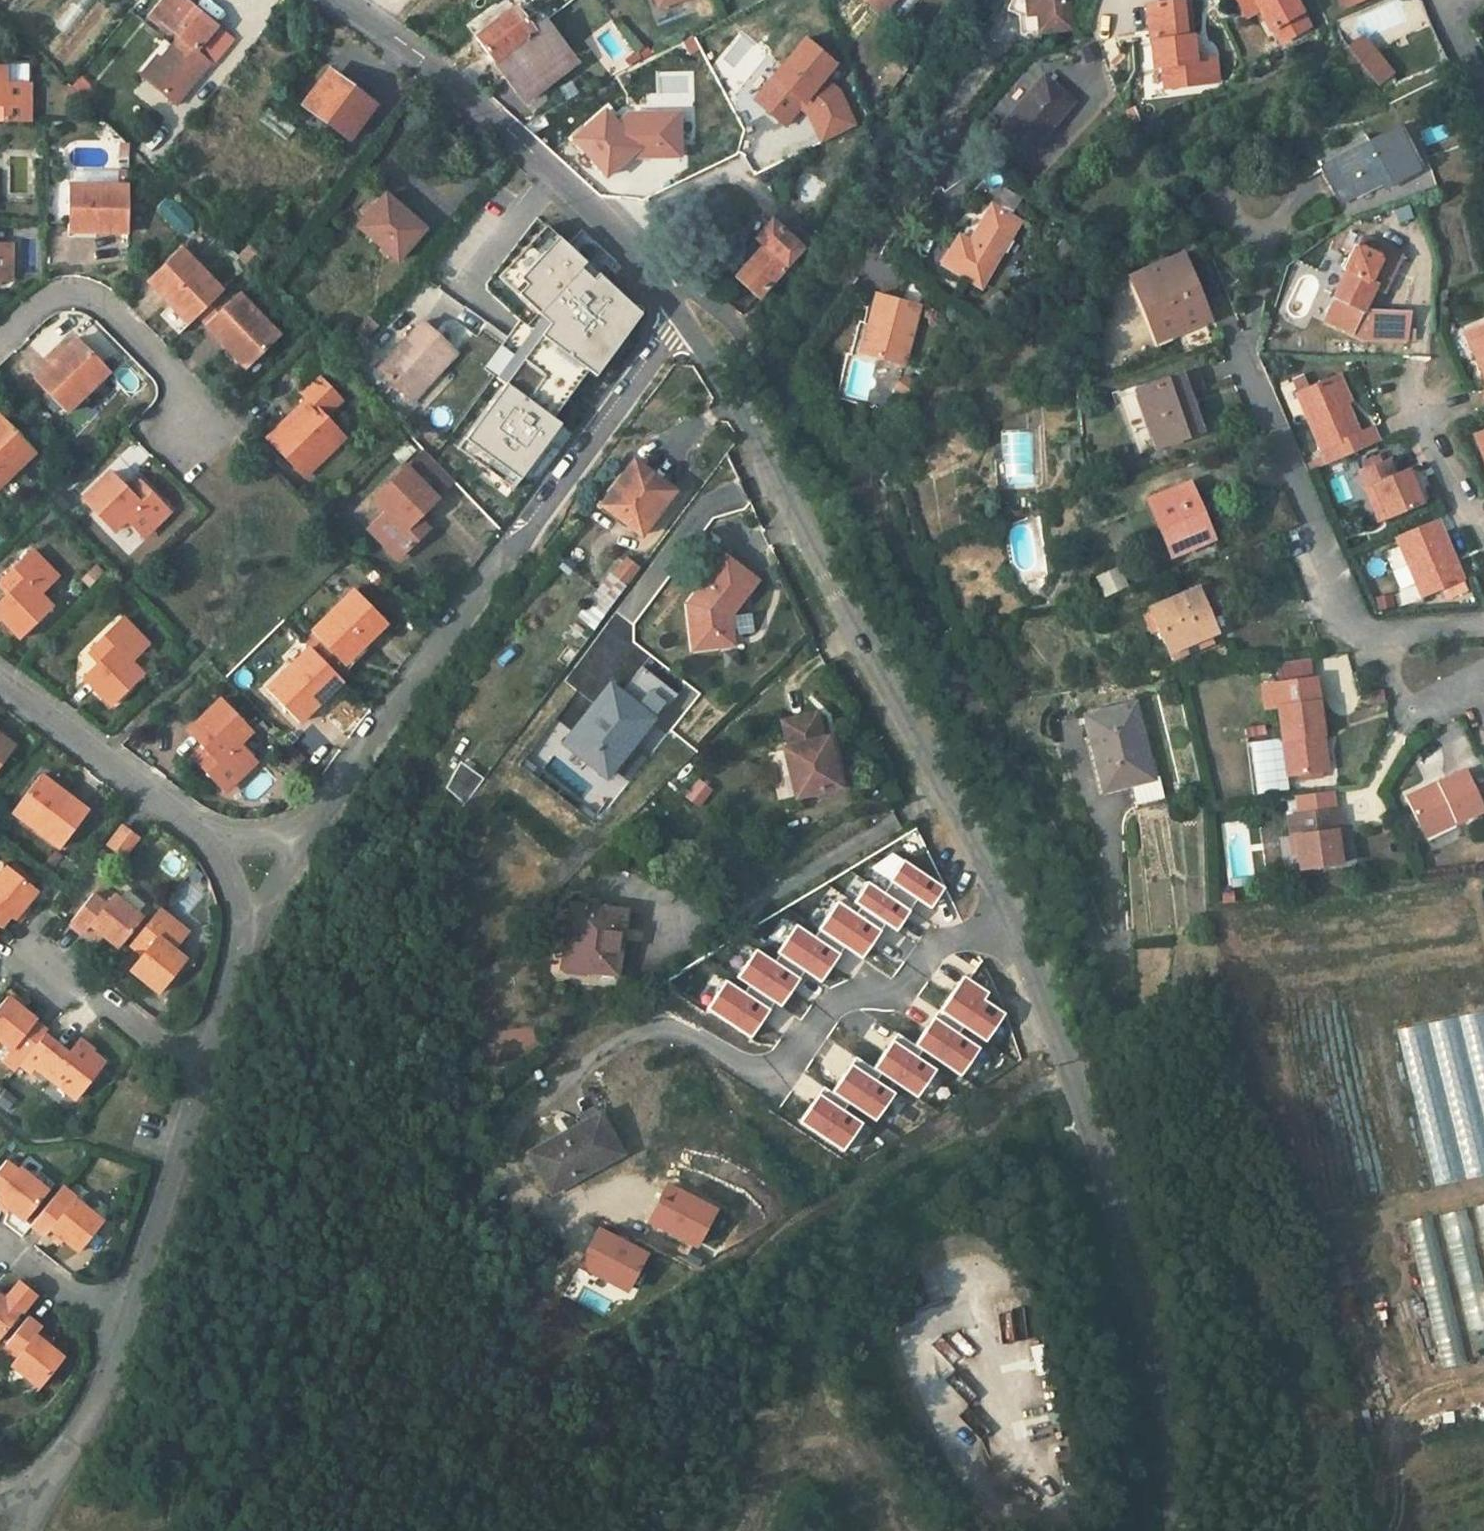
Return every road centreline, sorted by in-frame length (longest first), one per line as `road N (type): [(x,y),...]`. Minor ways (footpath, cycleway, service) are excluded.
road 1 (residential): [(753,345),(871,515),(1069,867),(1127,1035),(1265,1307),(1299,1409),(1321,1530)]
road 2 (residential): [(1007,924),(937,948),(900,990),(838,998),(778,1067),(761,1070),(670,1027),(640,1031),(518,1124),(506,1158),(517,1188),(542,1212),(567,1214),(635,1193)]
road 3 (unclassified): [(683,319),(866,643),(1007,924)]
road 4 (unclassified): [(1007,924),(1110,1186),(1175,1453),(1173,1530)]
road 5 (residential): [(1237,346),(1353,624),(1378,631),(1483,625)]
road 6 (unclassified): [(344,0),(423,58),(649,258)]
road 7 (residential): [(503,549),(302,834)]
road 8 (residential): [(503,549),(532,529),(683,319)]
road 9 (residential): [(0,337),(41,299),(68,292),(98,299),(217,426)]
road 10 (residential): [(203,1068),(113,1327)]
road 11 (residential): [(0,682),(207,838)]
road 12 (residential): [(203,1068),(35,949)]
road 13 (residential): [(753,345),(876,190)]
road 14 (residential): [(113,1327),(91,1409),(40,1489)]
road 15 (residential): [(1411,377),(1483,536)]
road 16 (residential): [(113,1327),(0,1240)]
road 17 (residential): [(248,933),(203,1068)]
road 18 (residential): [(649,258),(734,321),(753,345)]

